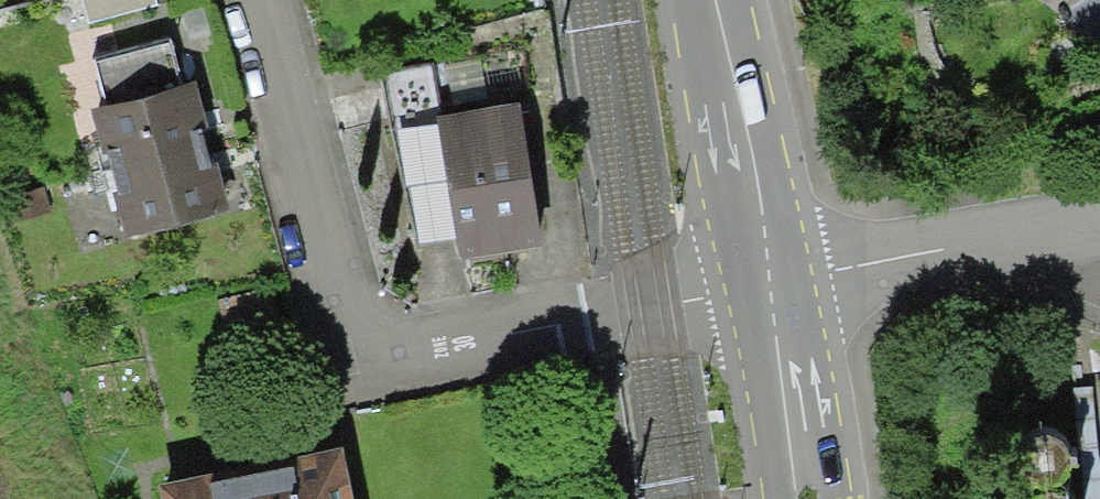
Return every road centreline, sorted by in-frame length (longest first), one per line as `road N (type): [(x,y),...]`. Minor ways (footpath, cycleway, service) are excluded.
road 1 (residential): [(258,0),(368,368),(767,291)]
road 2 (residential): [(767,291),(1099,231)]
road 3 (secondary): [(711,0),(767,291)]
road 4 (secondary): [(767,291),(803,498)]

